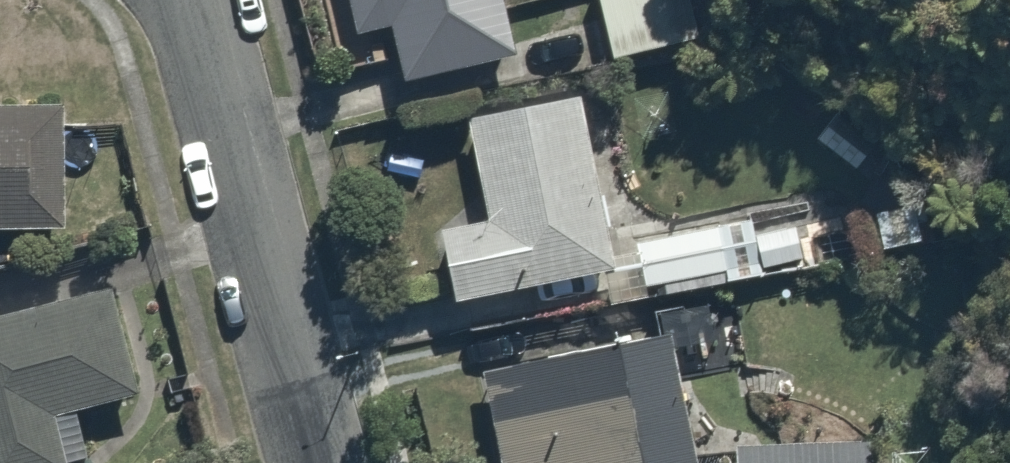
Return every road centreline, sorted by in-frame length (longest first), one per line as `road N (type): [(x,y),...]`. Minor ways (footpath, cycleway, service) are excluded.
road 1 (residential): [(321,462),(193,0)]

